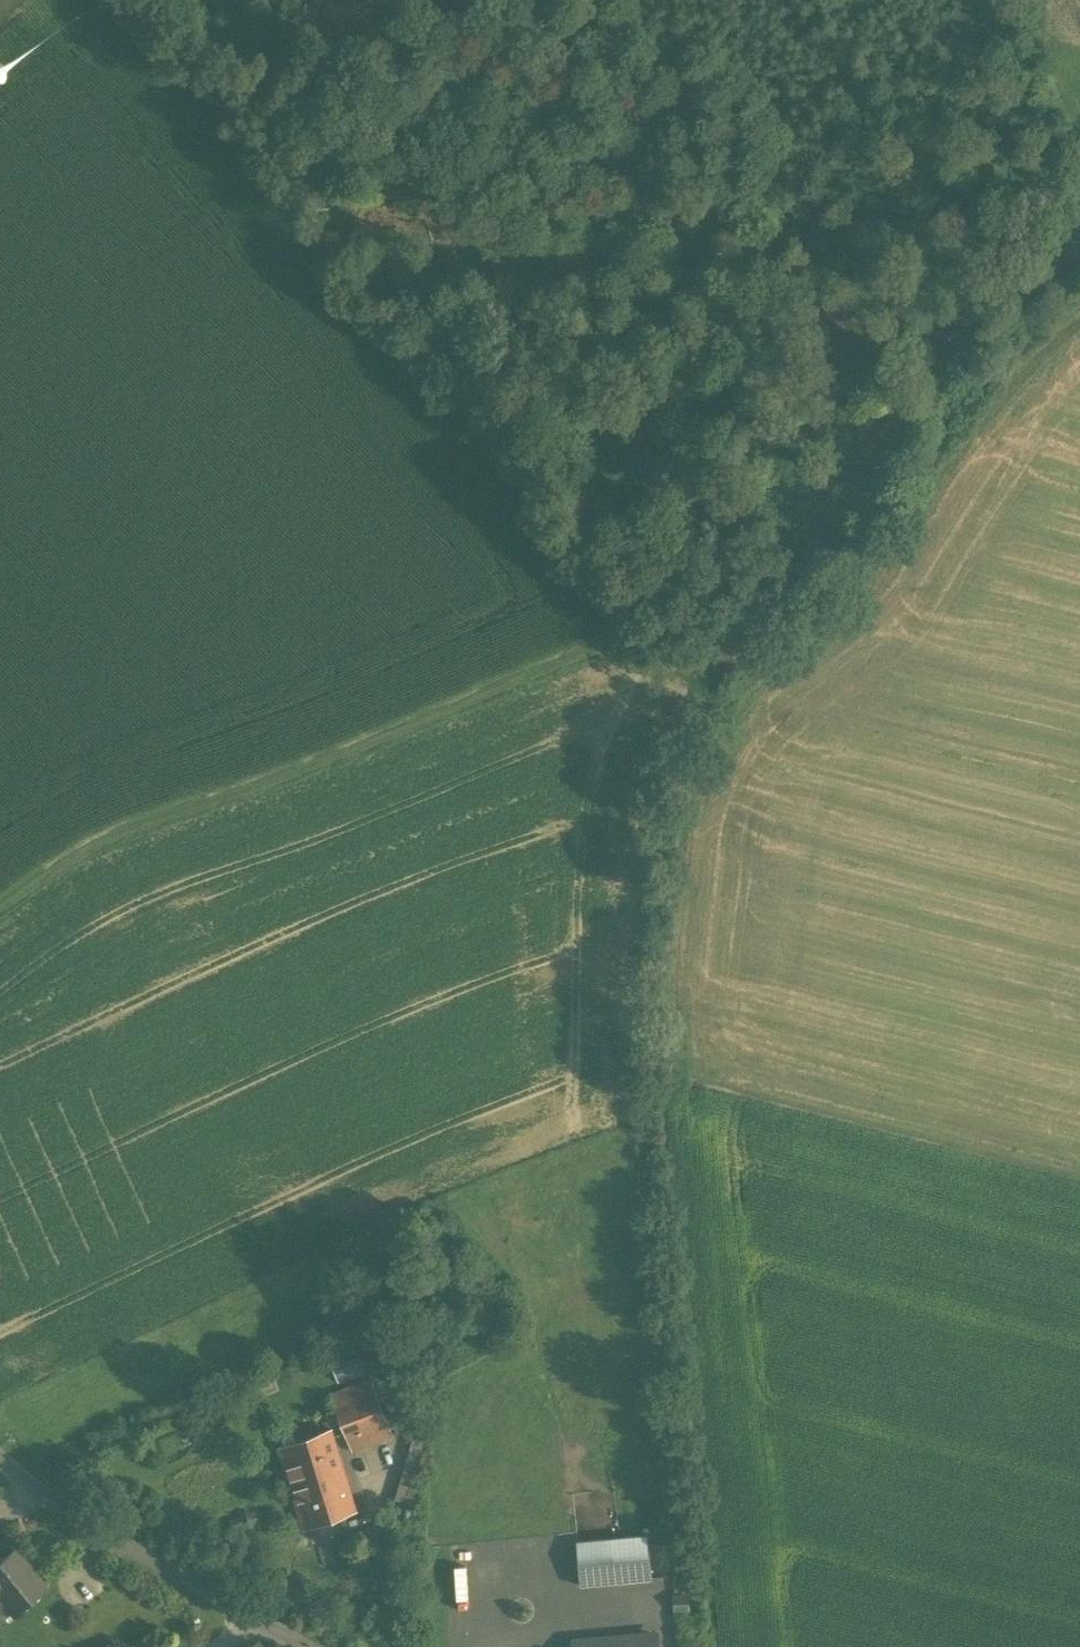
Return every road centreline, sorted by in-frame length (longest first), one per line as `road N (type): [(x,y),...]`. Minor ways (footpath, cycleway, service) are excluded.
road 1 (track): [(0,893),(118,819),(600,633),(670,678),(688,674),(851,450),(912,382),(1079,257)]
road 2 (track): [(756,577),(615,523),(544,456),(448,331),(318,93),(256,0)]
road 3 (unclassified): [(0,1446),(112,1522),(330,1646)]

